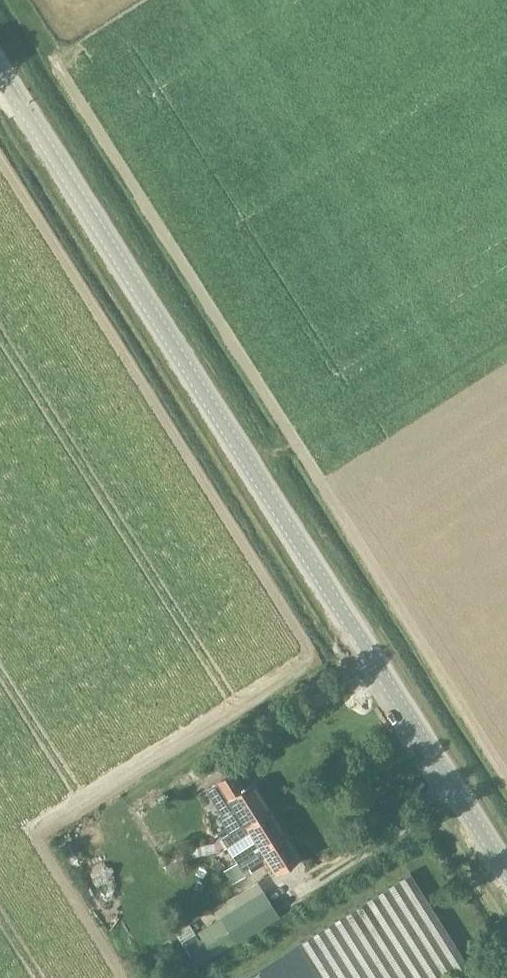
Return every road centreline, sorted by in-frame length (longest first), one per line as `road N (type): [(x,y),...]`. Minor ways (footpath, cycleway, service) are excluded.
road 1 (unclassified): [(506,874),(0,71)]

